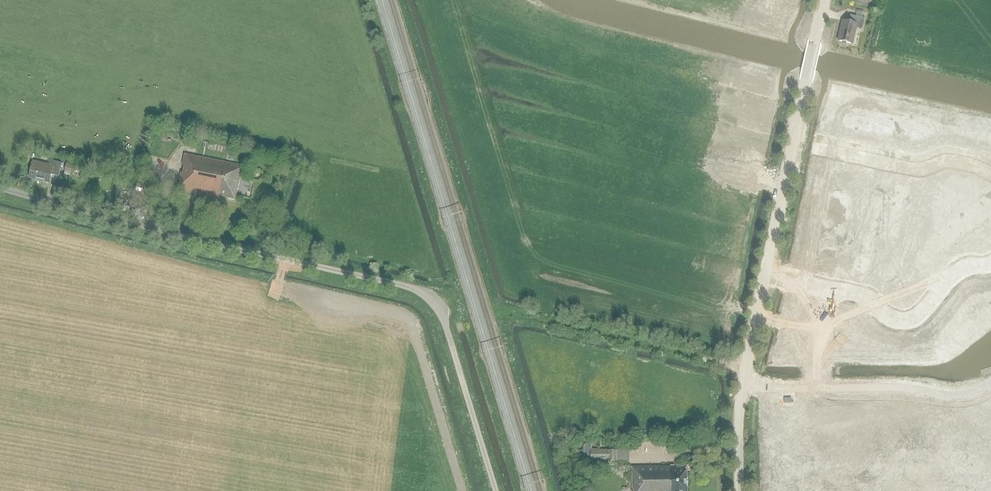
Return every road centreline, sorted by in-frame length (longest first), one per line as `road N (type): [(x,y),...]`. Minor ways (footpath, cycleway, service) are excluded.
road 1 (residential): [(990,263),(964,266),(909,318),(863,297),(765,274)]
road 2 (track): [(505,310),(746,367)]
road 3 (unclassified): [(740,490),(743,386),(765,274)]
road 4 (residential): [(793,141),(915,167),(958,161),(990,174)]
road 5 (unclassified): [(793,141),(825,0)]
road 6 (unclassified): [(765,274),(793,141)]
road 7 (residential): [(855,468),(990,476)]

